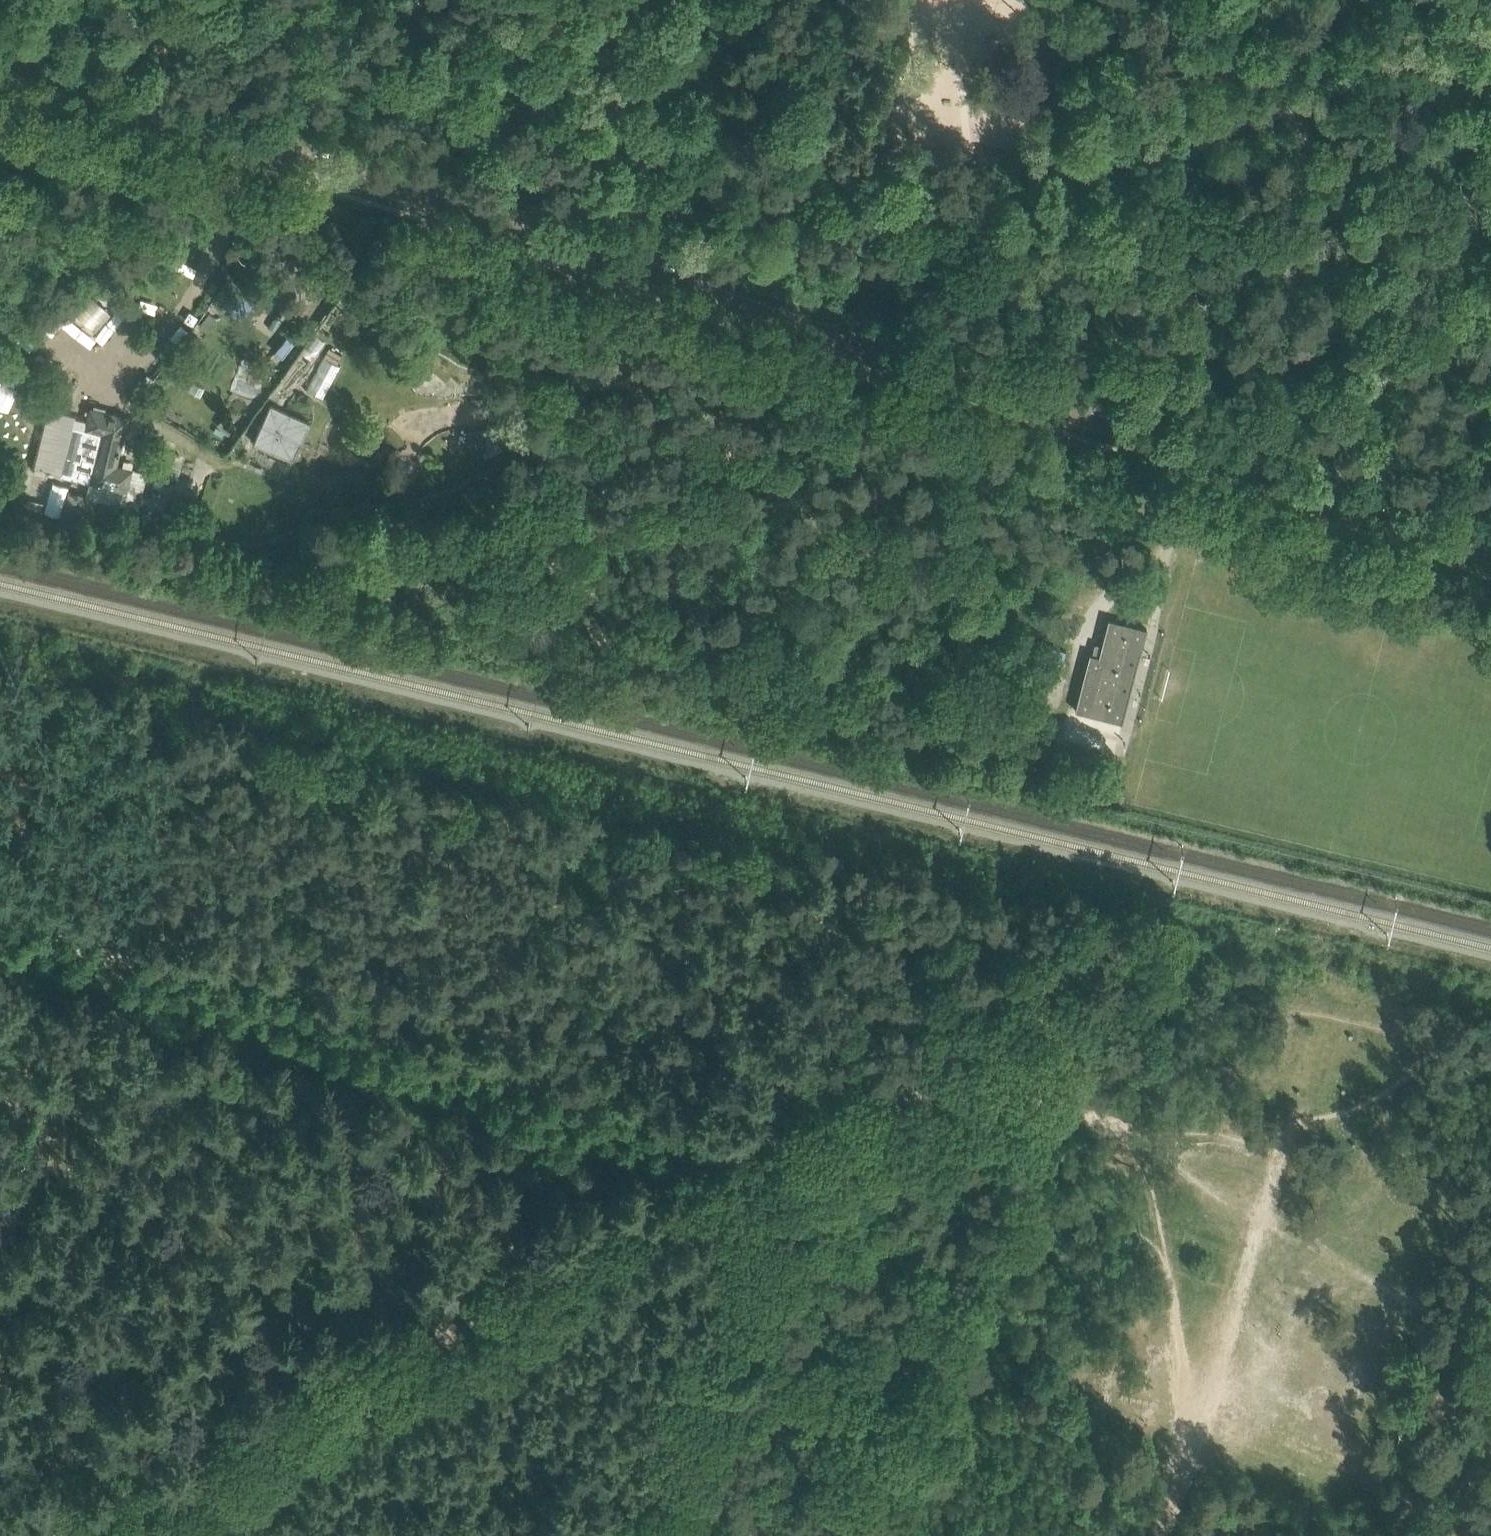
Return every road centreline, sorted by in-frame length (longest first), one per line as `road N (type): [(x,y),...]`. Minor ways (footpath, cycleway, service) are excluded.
road 1 (unclassified): [(1490,553),(0,58)]

